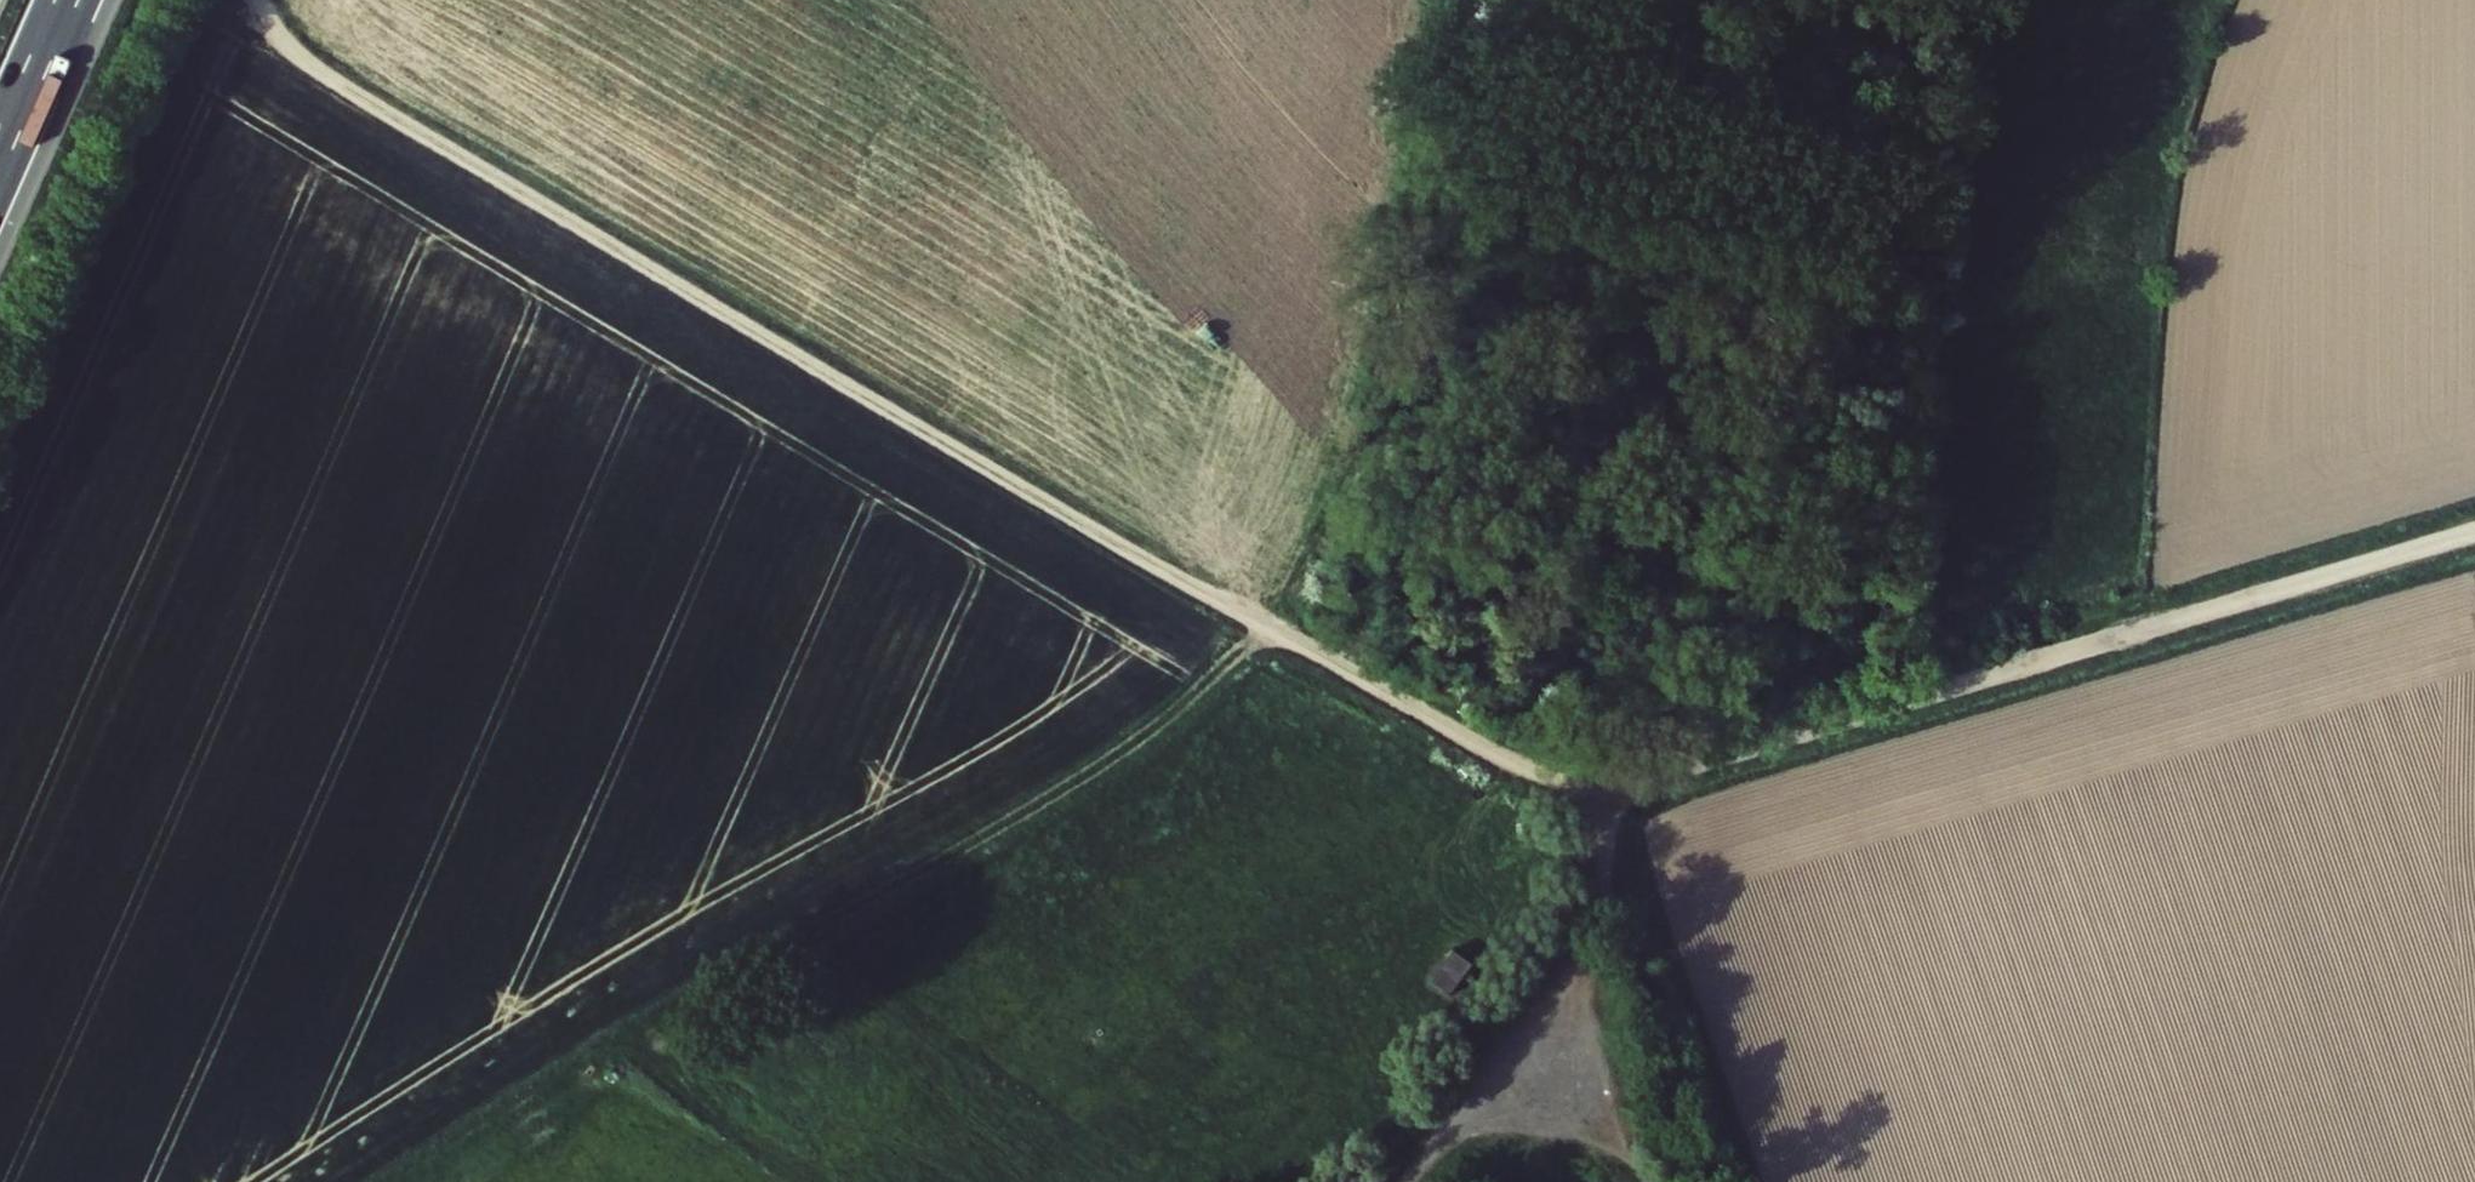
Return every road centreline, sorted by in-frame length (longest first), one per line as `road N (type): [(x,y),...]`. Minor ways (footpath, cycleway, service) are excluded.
road 1 (unclassified): [(2474,532),(1609,792)]
road 2 (motorway): [(0,151),(67,0)]

